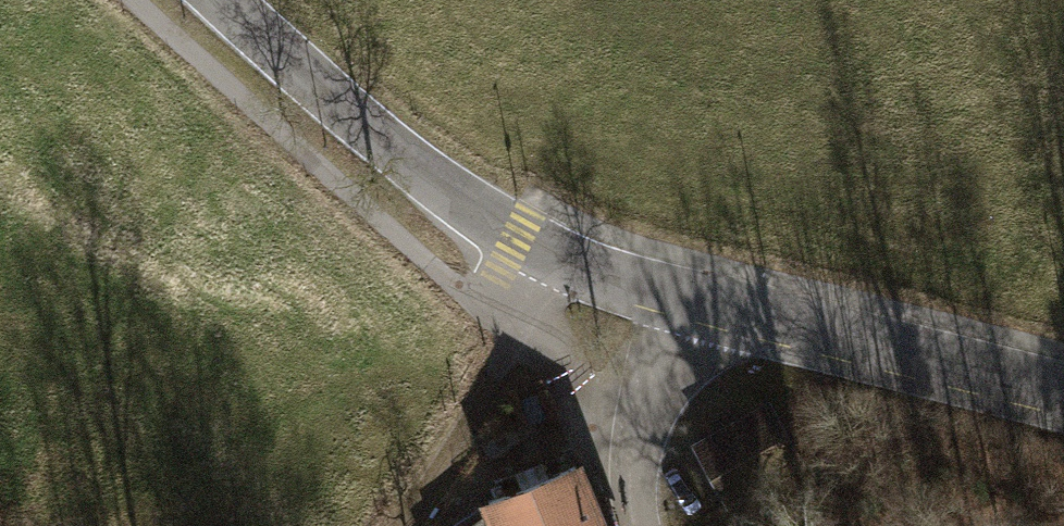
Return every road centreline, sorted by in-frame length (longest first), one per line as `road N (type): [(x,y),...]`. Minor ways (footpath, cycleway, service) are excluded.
road 1 (tertiary): [(1063,389),(668,294),(511,239),(398,163),(219,0)]
road 2 (track): [(398,525),(529,318),(575,265)]
road 3 (track): [(668,294),(647,492),(653,525)]

